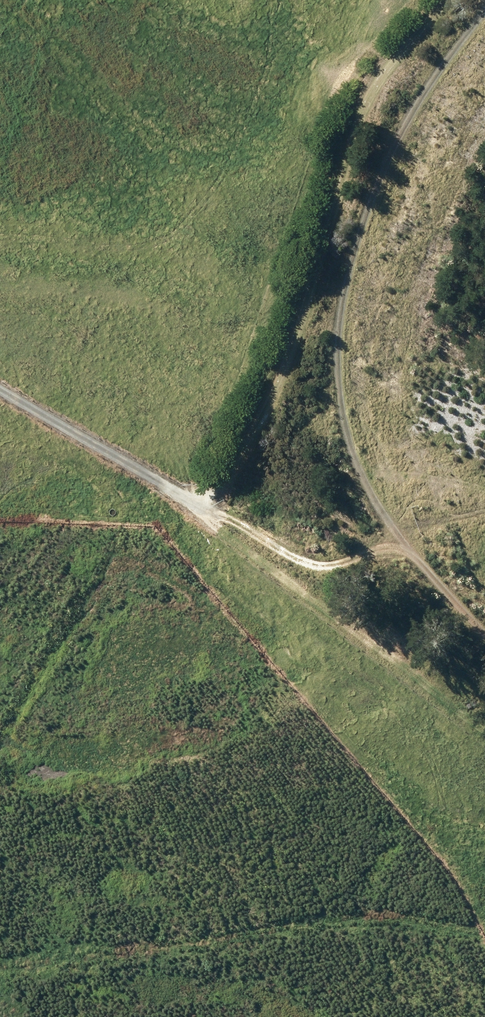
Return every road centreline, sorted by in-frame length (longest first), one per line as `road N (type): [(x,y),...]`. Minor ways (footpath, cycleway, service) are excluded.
road 1 (unclassified): [(484,714),(386,584),(356,520),(344,437),(359,270),(407,150),(484,28)]
road 2 (track): [(0,403),(191,503),(484,728)]

